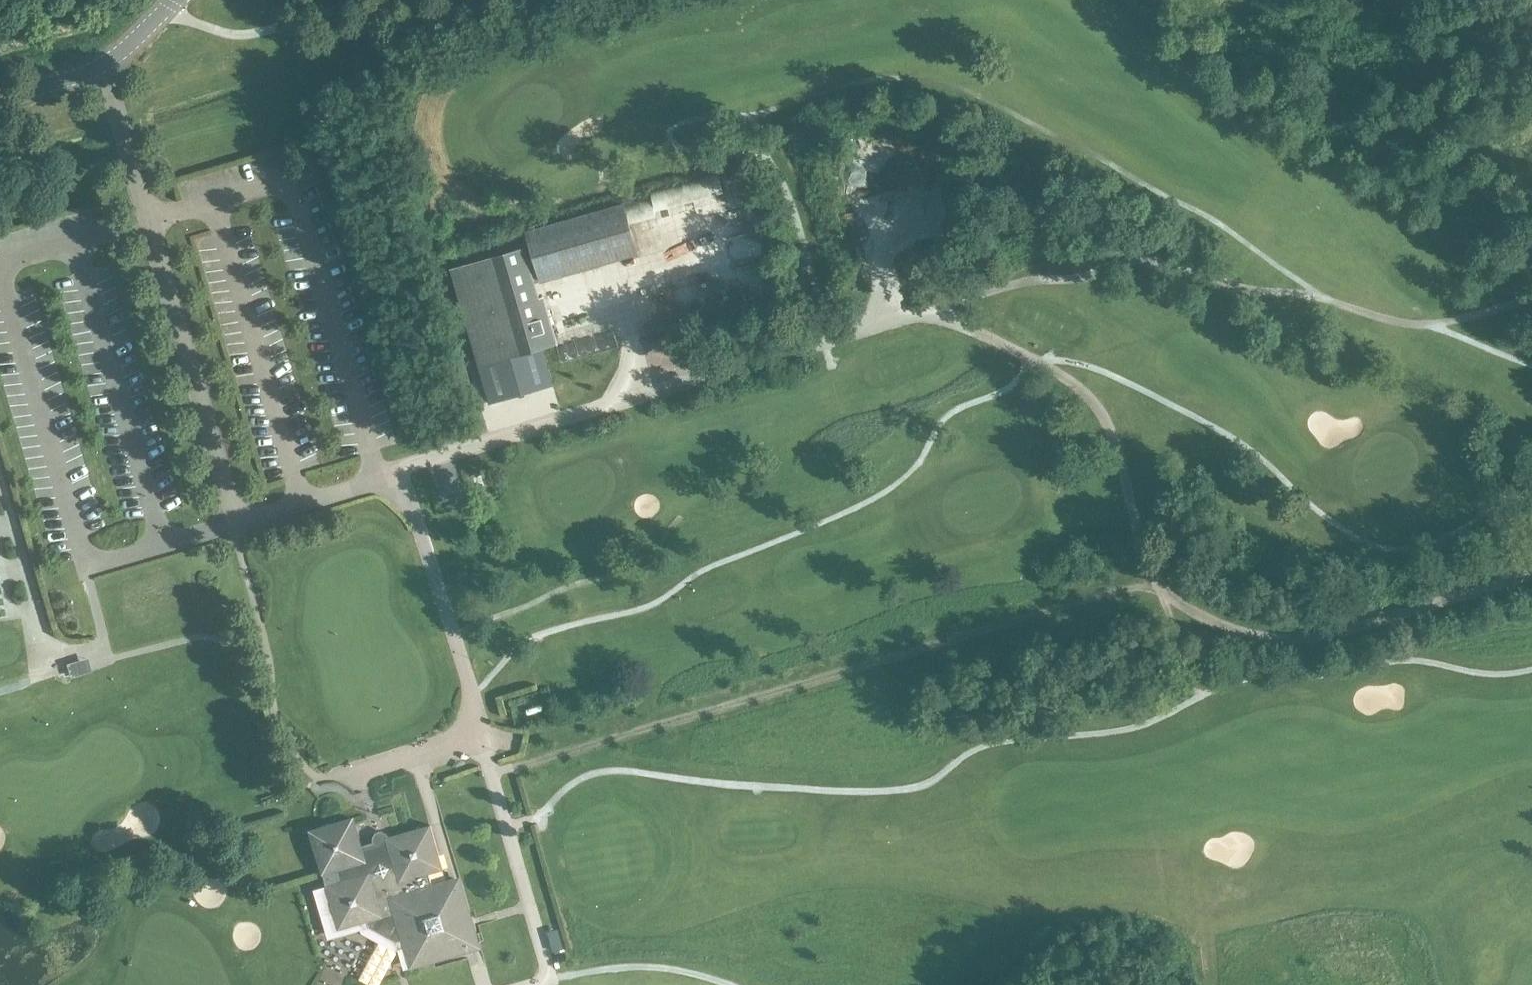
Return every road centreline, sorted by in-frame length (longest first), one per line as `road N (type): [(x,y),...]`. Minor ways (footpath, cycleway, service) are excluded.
road 1 (unclassified): [(0,99),(107,68),(176,0)]

